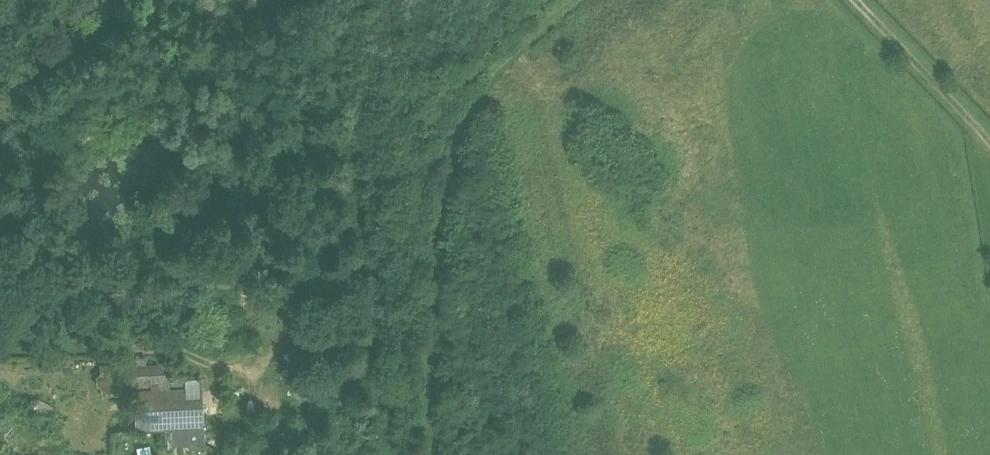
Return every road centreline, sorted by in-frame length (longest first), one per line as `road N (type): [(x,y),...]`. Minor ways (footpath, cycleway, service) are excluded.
road 1 (track): [(855,0),(989,144)]

